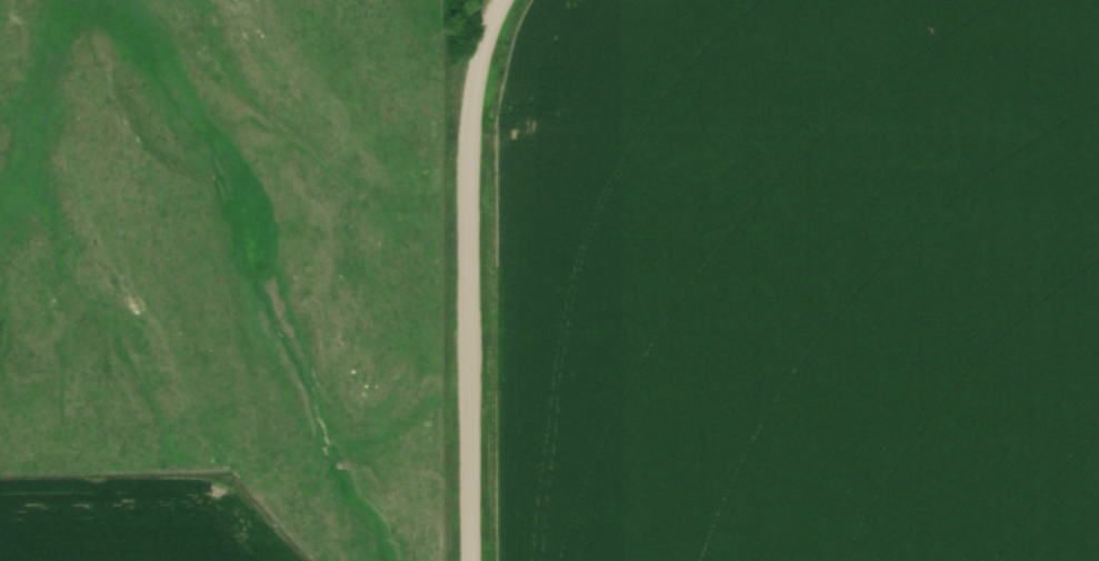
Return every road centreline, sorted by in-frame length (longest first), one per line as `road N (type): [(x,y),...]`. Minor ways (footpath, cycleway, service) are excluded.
road 1 (residential): [(470,560),(471,110),(506,0)]

